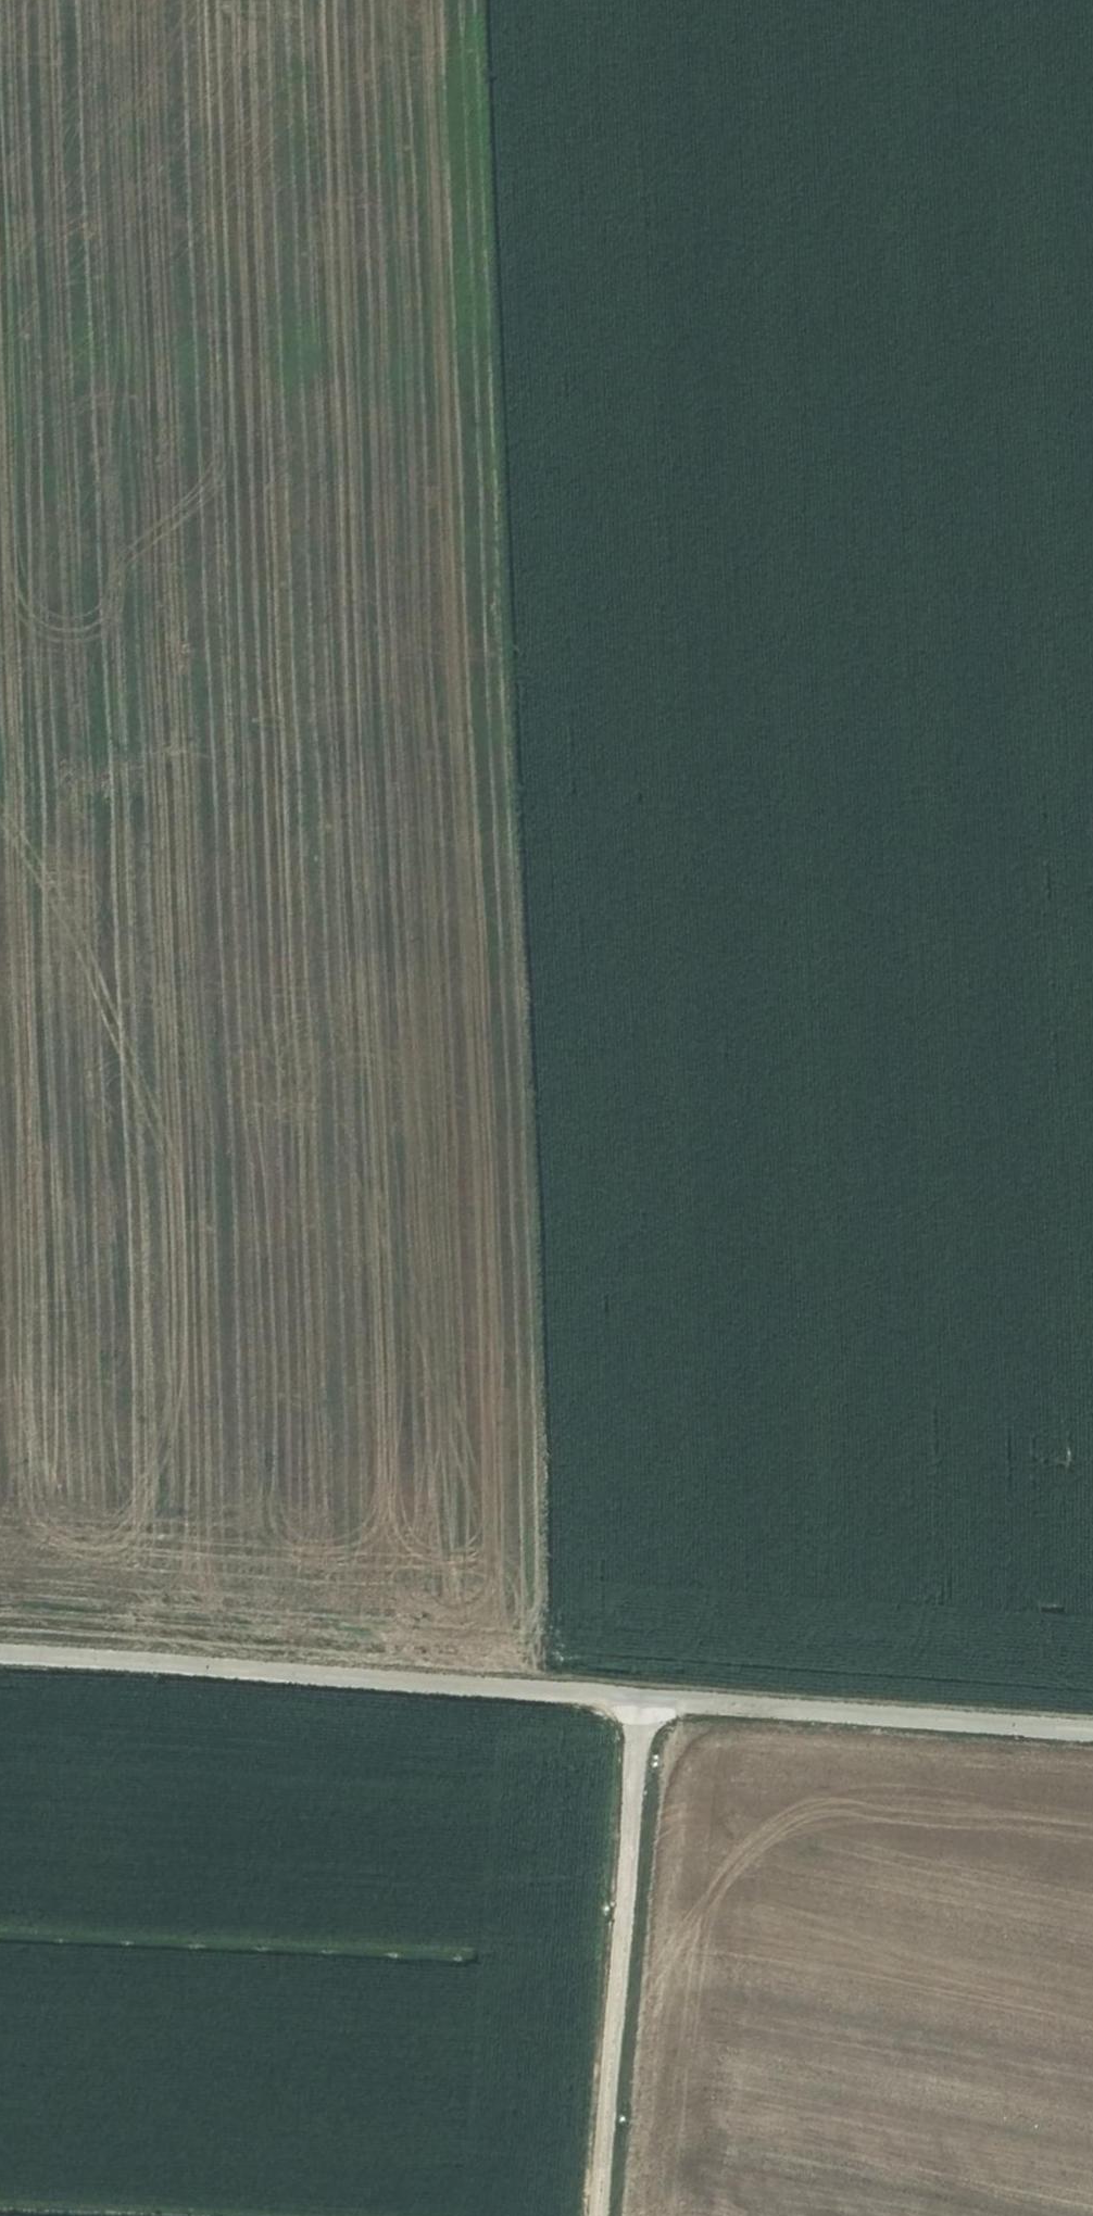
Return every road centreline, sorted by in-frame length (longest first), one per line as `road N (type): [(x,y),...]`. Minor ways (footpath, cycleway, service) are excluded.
road 1 (track): [(1092,1723),(0,1651)]
road 2 (track): [(660,1692),(607,2215)]

